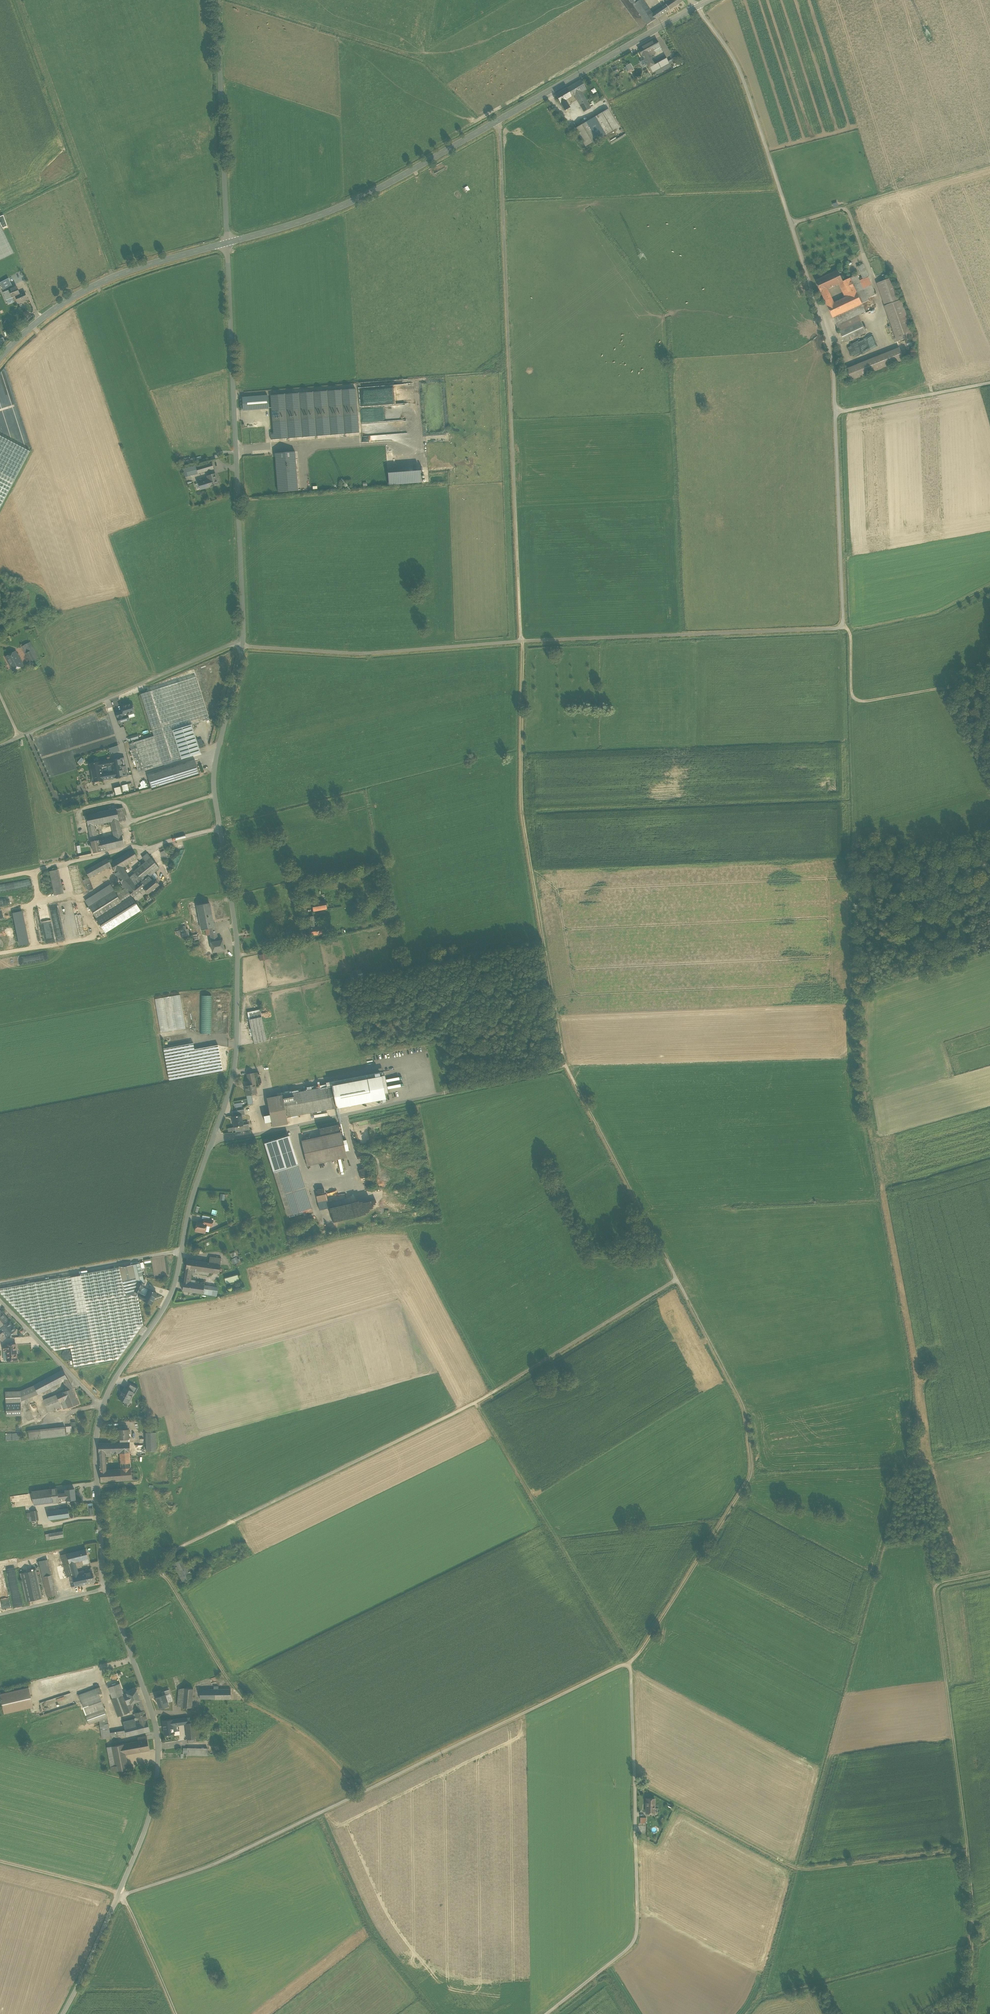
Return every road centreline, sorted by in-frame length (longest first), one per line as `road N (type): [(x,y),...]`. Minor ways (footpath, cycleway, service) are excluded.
road 1 (track): [(566,1066),(736,1393),(751,1458),(748,1481),(639,1652),(363,1792),(316,1741),(229,1681),(164,1576),(106,1586)]
road 2 (track): [(496,122),(522,641),(522,810),(566,1066)]
road 3 (track): [(696,7),(740,72),(831,352),(843,628)]
road 4 (tertiary): [(182,1253),(236,1051),(236,931),(214,780),(243,646)]
road 5 (track): [(843,628),(358,653),(243,646)]
road 6 (track): [(677,1279),(481,1400),(180,1547),(159,1574)]
road 7 (tertiary): [(227,243),(383,187),(696,7)]
road 8 (track): [(967,2013),(968,1850),(805,1871),(635,1782)]
road 9 (tertiary): [(63,2013),(157,1786),(152,1712),(107,1589)]
road 10 (tertiary): [(243,646),(227,243)]
road 11 (track): [(544,2013),(637,1940),(630,1661)]
road 12 (track): [(968,1850),(935,1591),(942,1582),(989,1573)]
road 13 (track): [(115,277),(19,0)]
road 14 (track): [(363,1792),(208,1867),(119,1892)]
road 15 (unclassified): [(0,745),(229,645),(243,646)]
road 16 (track): [(843,628),(850,635),(852,703),(948,688),(989,764)]
road 17 (tertiary): [(0,359),(44,317),(106,280),(227,243)]
road 18 (unclassified): [(227,243),(217,0)]
road 19 (residential): [(182,1253),(0,1283)]
road 20 (tertiary): [(107,1589),(95,1449),(102,1406)]
road 21 (track): [(791,224),(848,212),(880,300),(874,322)]
road 22 (tertiary): [(102,1406),(167,1302),(182,1253)]
road 23 (unclassified): [(835,412),(989,383)]
road 24 (track): [(419,1099),(566,1066)]
road 25 (unclassified): [(0,1301),(102,1406)]
road 26 (track): [(119,1892),(176,2013)]
road 27 (track): [(0,1861),(119,1892)]

